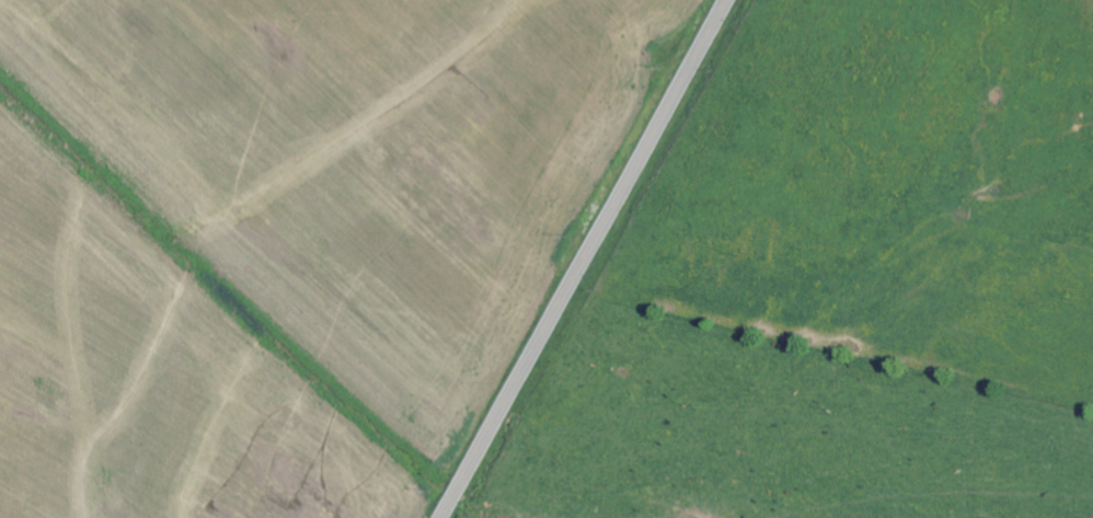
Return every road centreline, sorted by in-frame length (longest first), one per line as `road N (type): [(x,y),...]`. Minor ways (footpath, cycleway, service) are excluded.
road 1 (secondary): [(727,0),(444,517)]

